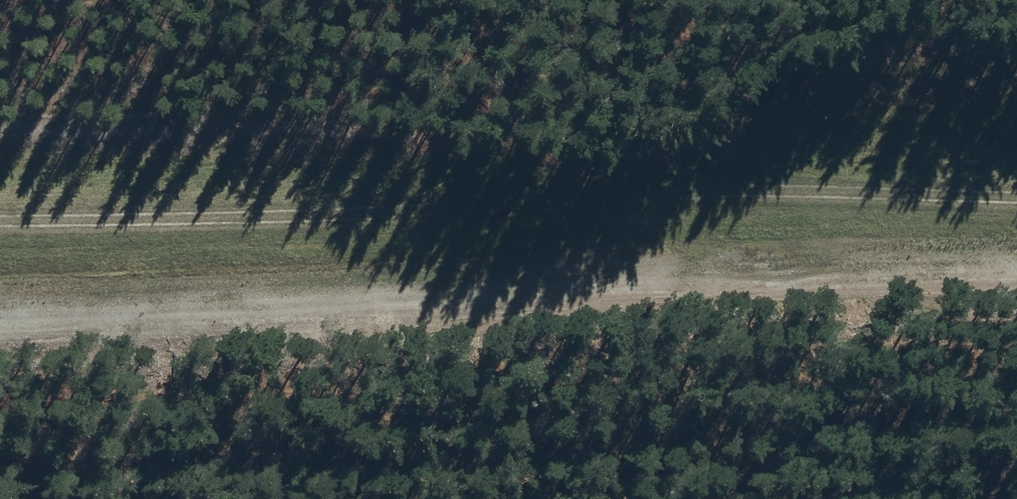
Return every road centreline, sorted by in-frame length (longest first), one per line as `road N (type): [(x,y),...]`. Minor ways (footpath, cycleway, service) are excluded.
road 1 (track): [(1016,262),(663,261),(159,303),(0,305)]
road 2 (track): [(0,206),(250,205),(716,185),(1016,193)]

